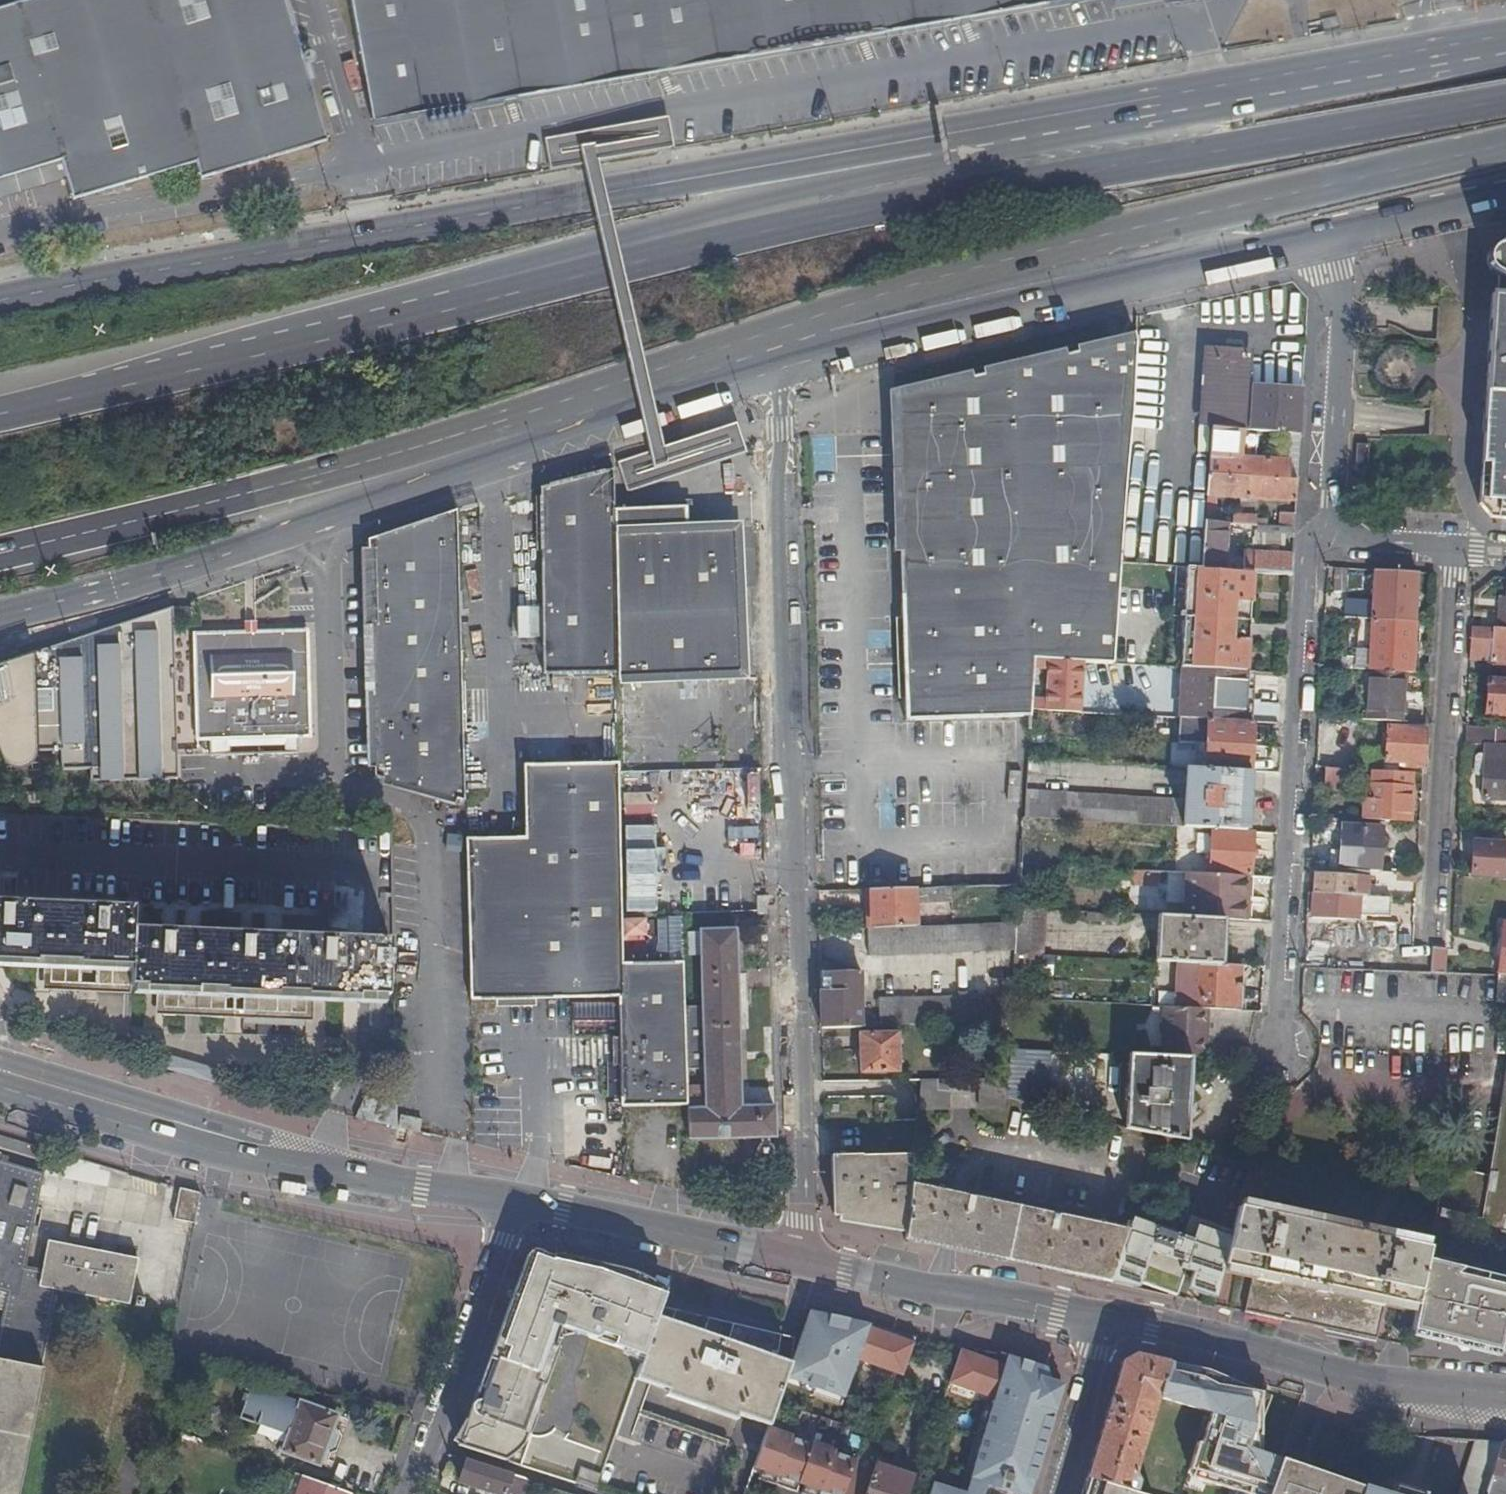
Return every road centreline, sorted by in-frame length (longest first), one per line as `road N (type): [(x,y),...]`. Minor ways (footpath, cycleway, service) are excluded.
road 1 (primary): [(1505,102),(817,220),(469,304)]
road 2 (primary): [(946,150),(657,187),(0,301)]
road 3 (unclassified): [(797,1259),(804,1220),(781,425),(769,349)]
road 4 (primary): [(830,329),(857,303),(1004,254),(1505,144)]
road 5 (primary): [(0,611),(346,511),(517,446),(534,427)]
road 6 (primary): [(1505,47),(946,150)]
road 7 (motorway): [(0,551),(151,519),(491,426),(534,427)]
road 8 (tertiary): [(510,1198),(223,1151),(0,1087)]
road 9 (residential): [(1329,530),(1305,552),(1272,1037)]
road 10 (primary): [(830,329),(865,334),(1327,235)]
road 11 (primary): [(946,150),(509,267),(469,304)]
road 12 (motorway): [(469,304),(0,410)]
road 13 (tertiary): [(1505,1392),(1385,1385),(1104,1315)]
road 14 (residential): [(1428,922),(1452,549)]
road 15 (tertiary): [(1104,1315),(797,1259)]
road 16 (residential): [(510,1198),(507,1229),(412,1493)]
road 17 (residential): [(1327,235),(1339,298),(1329,530)]
road 18 (tertiary): [(797,1259),(510,1198)]
road 19 (primary): [(534,427),(769,349)]
road 20 (residential): [(1058,1493),(1104,1315)]
road 21 (primary): [(1327,235),(1505,196)]
road 22 (residential): [(1452,549),(1348,540),(1329,530)]

